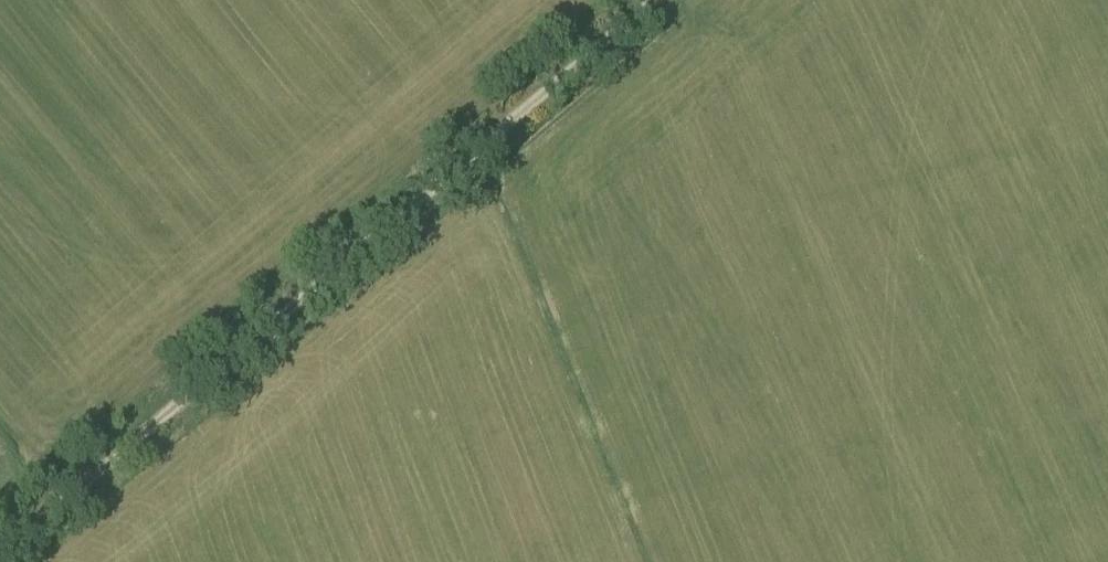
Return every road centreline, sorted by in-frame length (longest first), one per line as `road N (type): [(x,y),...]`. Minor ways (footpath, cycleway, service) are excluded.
road 1 (track): [(0,559),(659,0)]

